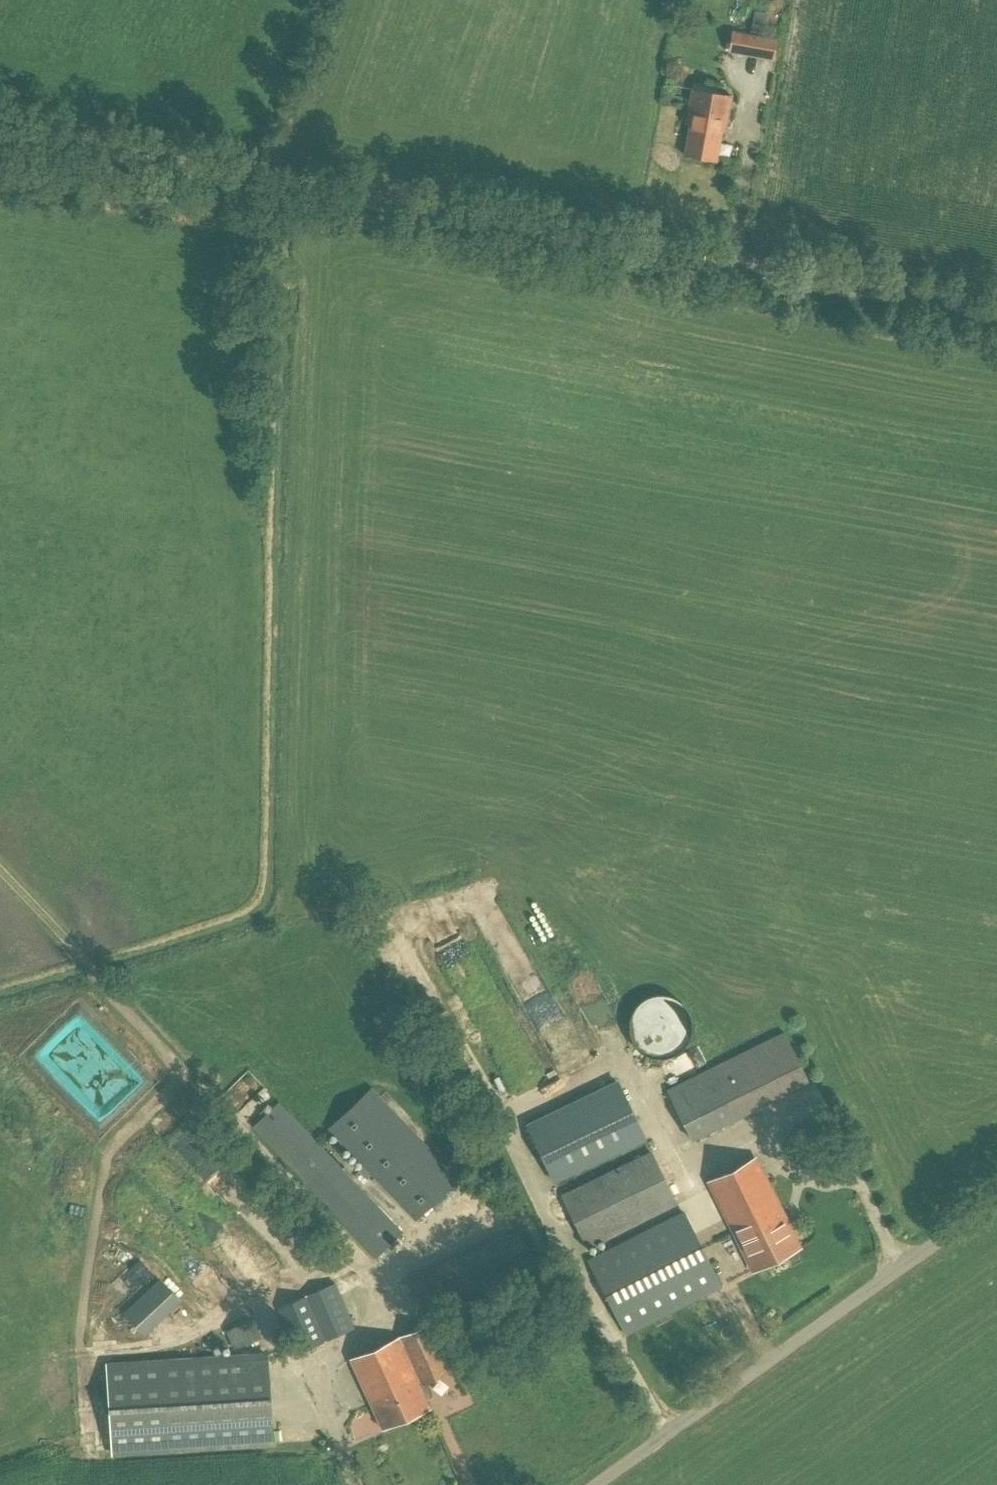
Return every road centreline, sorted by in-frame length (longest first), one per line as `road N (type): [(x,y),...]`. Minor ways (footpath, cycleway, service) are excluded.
road 1 (secondary): [(996,313),(0,136)]
road 2 (unclassified): [(595,1484),(996,1200)]
road 3 (track): [(665,1433),(505,1128),(509,1116),(543,1095)]

